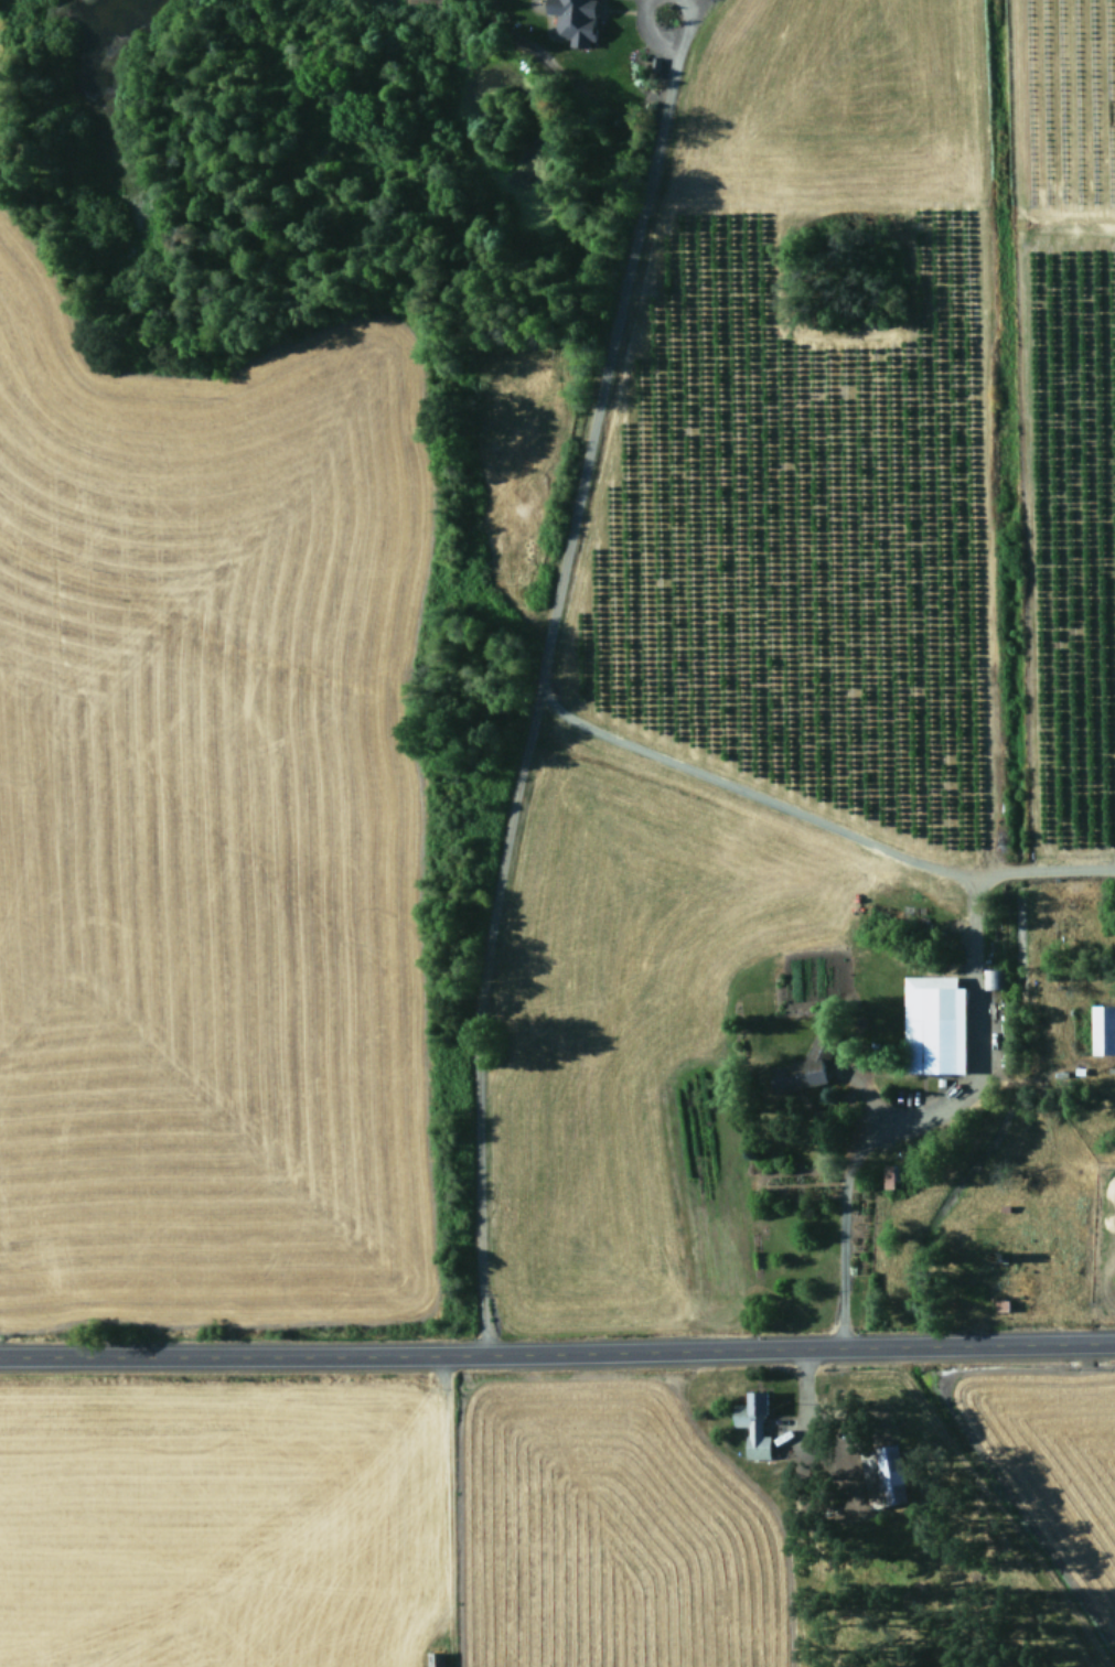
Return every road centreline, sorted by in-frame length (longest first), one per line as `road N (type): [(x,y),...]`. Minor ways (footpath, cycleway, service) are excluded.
road 1 (secondary): [(0,1355),(1114,1342)]

